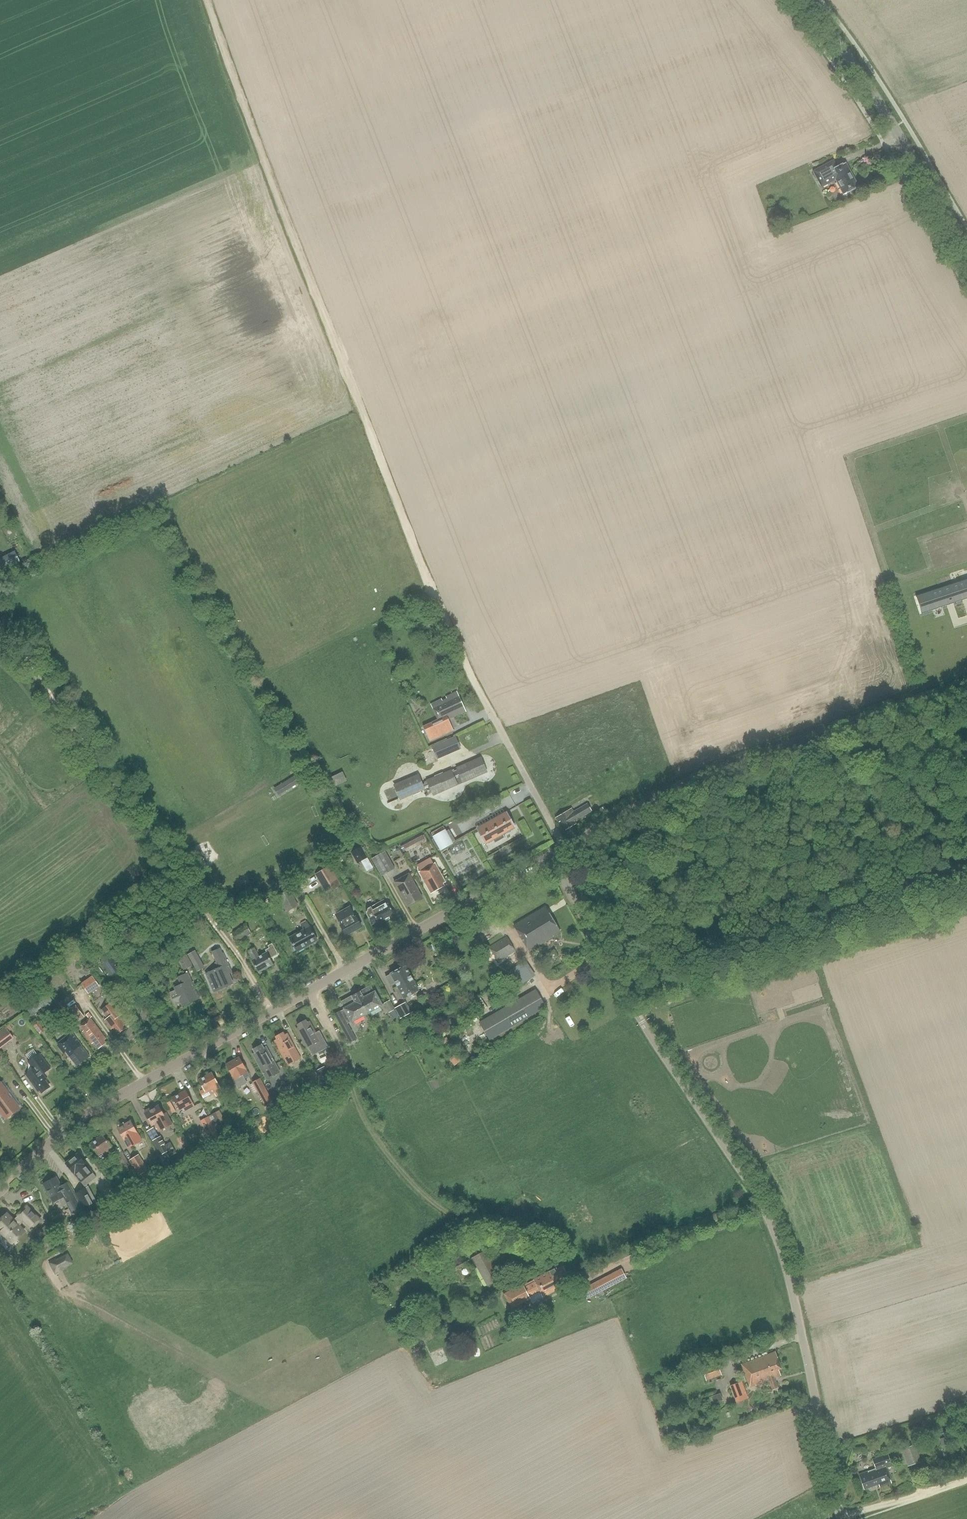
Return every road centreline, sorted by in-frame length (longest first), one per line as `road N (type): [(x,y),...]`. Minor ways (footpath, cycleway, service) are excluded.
road 1 (unclassified): [(841,1518),(773,1226),(633,1006),(553,856)]
road 2 (track): [(207,0),(462,656)]
road 3 (track): [(273,1011),(0,624)]
road 4 (unclassified): [(566,848),(714,771),(966,684)]
road 5 (unclassified): [(0,1189),(78,1121),(309,992)]
road 6 (tertiary): [(966,253),(857,68),(806,0)]
road 7 (track): [(333,1037),(364,1114),(416,1184),(435,1205),(510,1241)]
road 8 (unclassified): [(309,992),(553,856)]
road 9 (unclassified): [(566,848),(462,656)]
road 10 (track): [(841,1517),(966,1477)]

